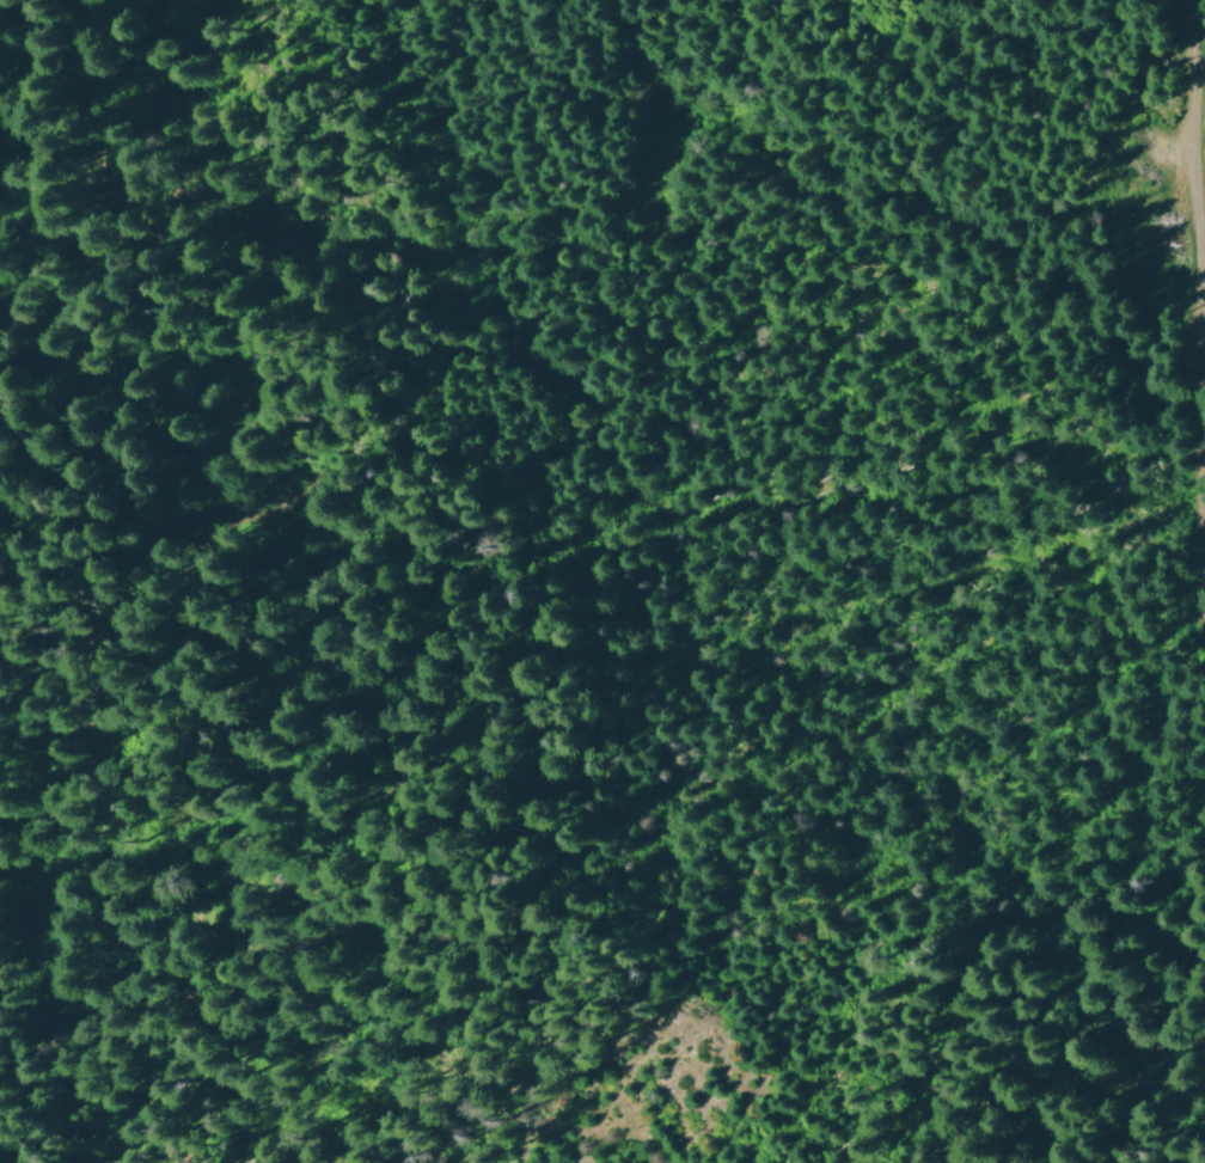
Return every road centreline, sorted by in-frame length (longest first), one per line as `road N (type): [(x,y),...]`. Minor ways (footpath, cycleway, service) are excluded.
road 1 (residential): [(1204,572),(1191,61),(1174,0)]

